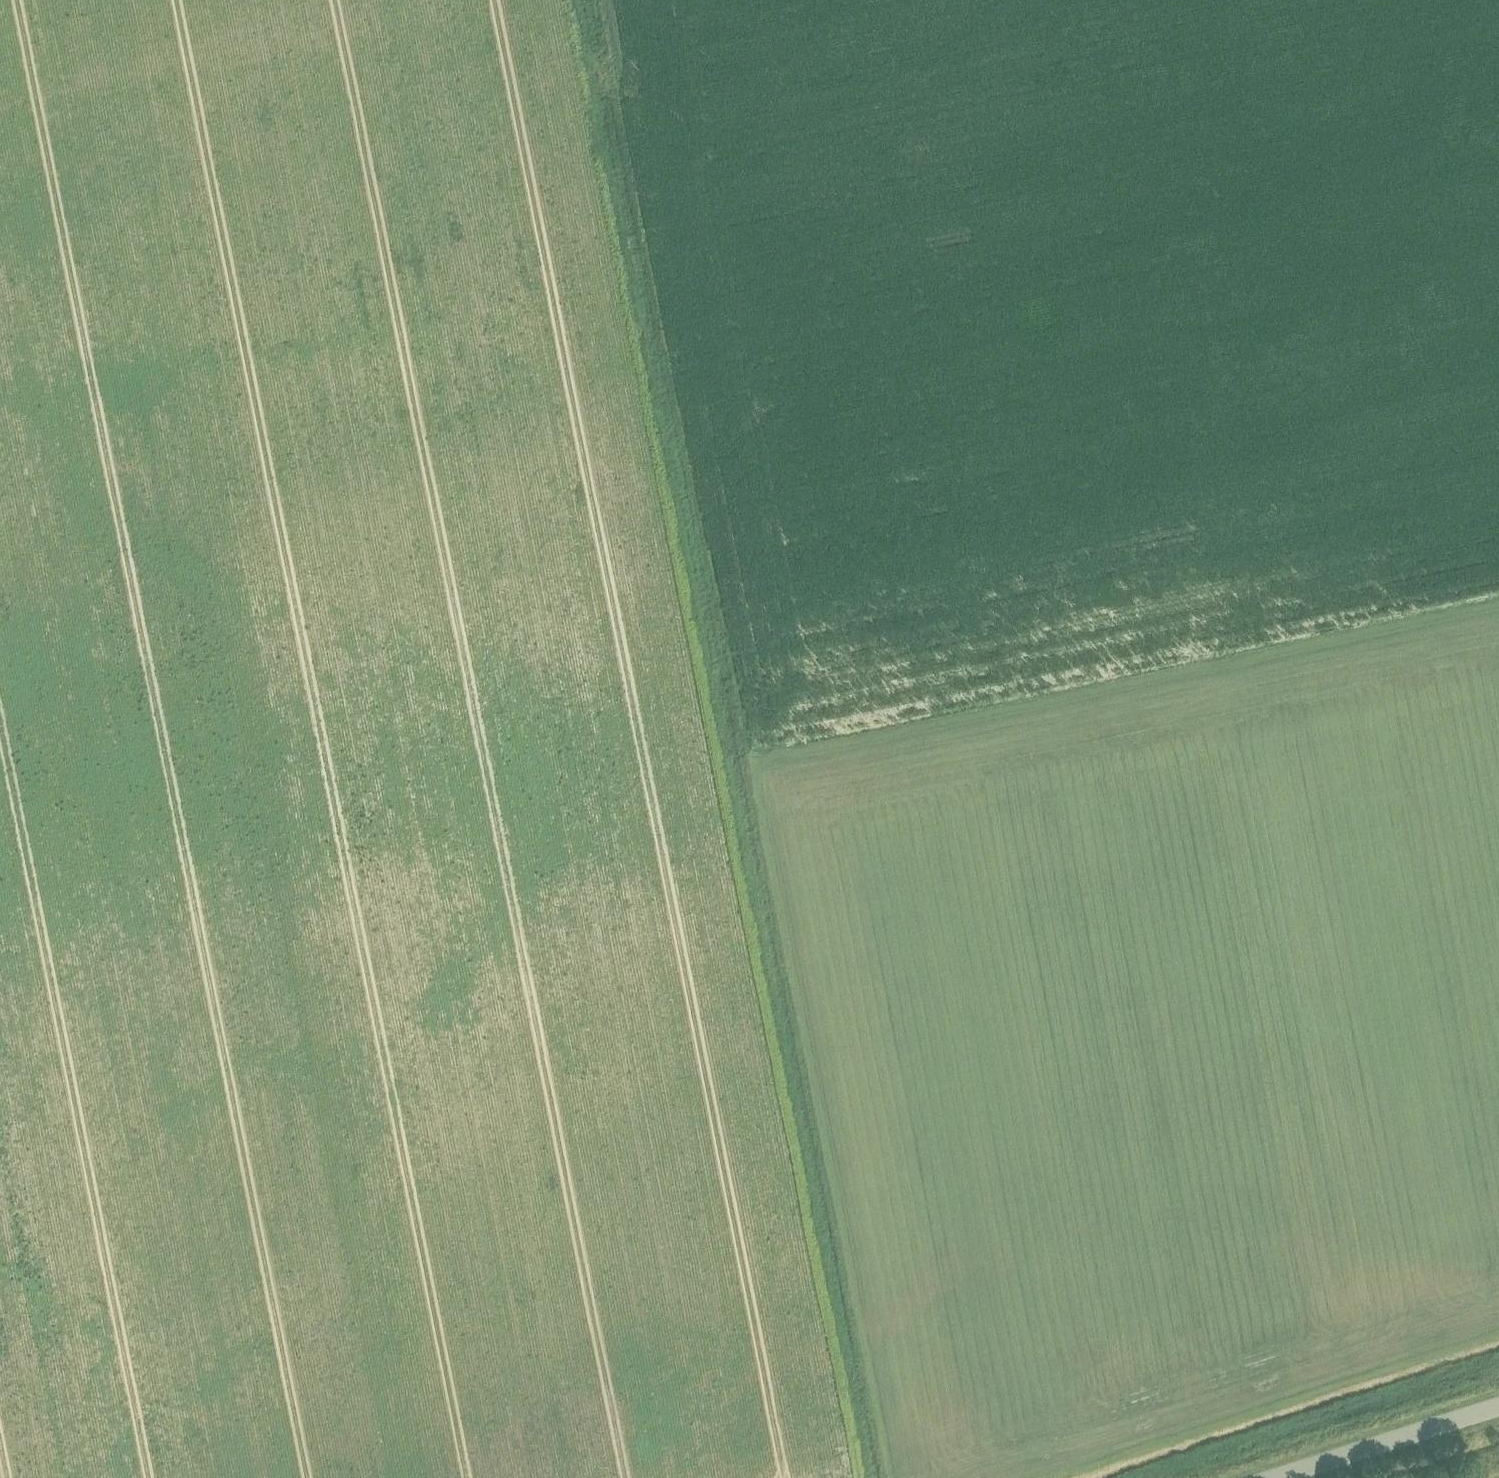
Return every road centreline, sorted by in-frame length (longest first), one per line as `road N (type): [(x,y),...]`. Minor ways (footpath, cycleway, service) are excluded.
road 1 (unclassified): [(1265,1477),(1498,1405)]

